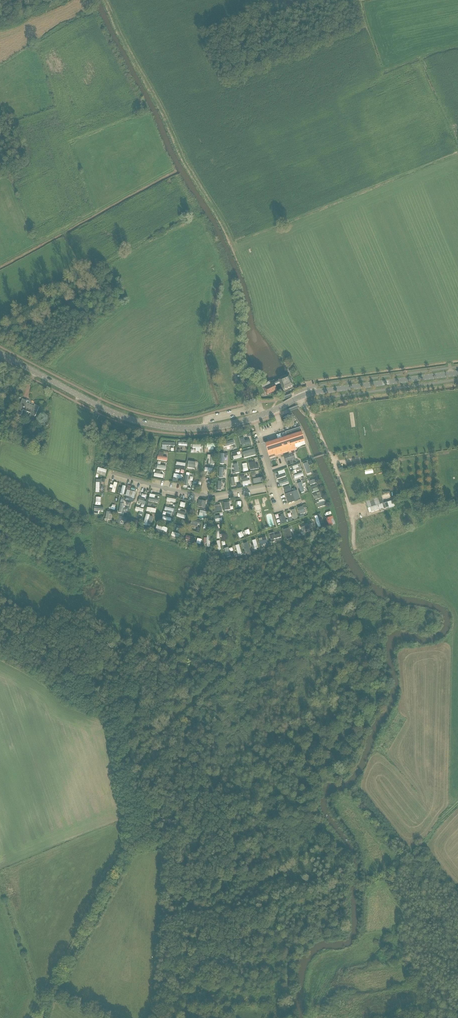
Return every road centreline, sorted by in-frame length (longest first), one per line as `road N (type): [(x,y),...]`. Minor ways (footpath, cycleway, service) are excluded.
road 1 (tertiary): [(0,354),(106,410),(179,429),(236,423),(311,393),(457,374)]
road 2 (track): [(125,854),(132,835),(123,776),(135,758),(326,579)]
road 3 (track): [(267,927),(167,947),(172,854),(125,854)]
road 4 (track): [(98,406),(90,513),(103,573)]
road 5 (track): [(50,992),(125,854)]

